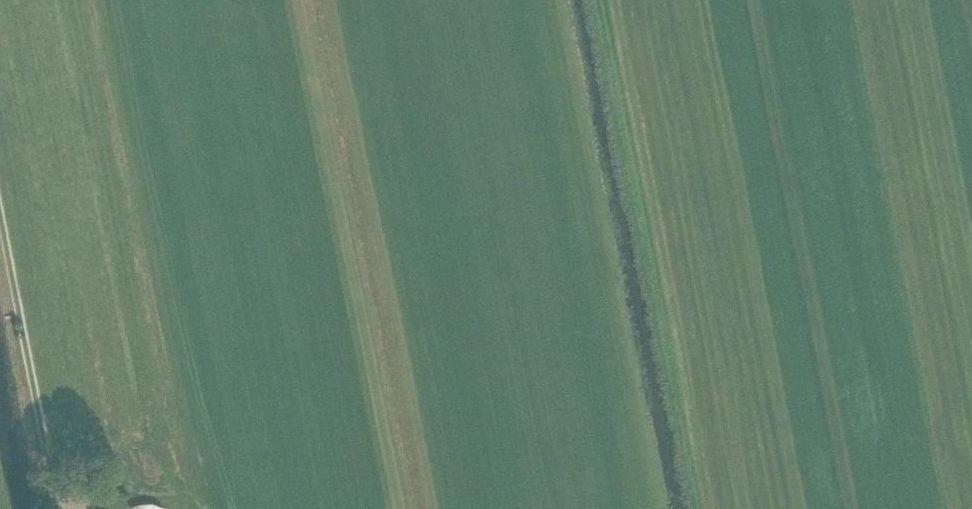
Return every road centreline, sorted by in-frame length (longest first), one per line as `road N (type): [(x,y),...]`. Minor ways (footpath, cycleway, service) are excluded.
road 1 (track): [(0,213),(62,508)]

